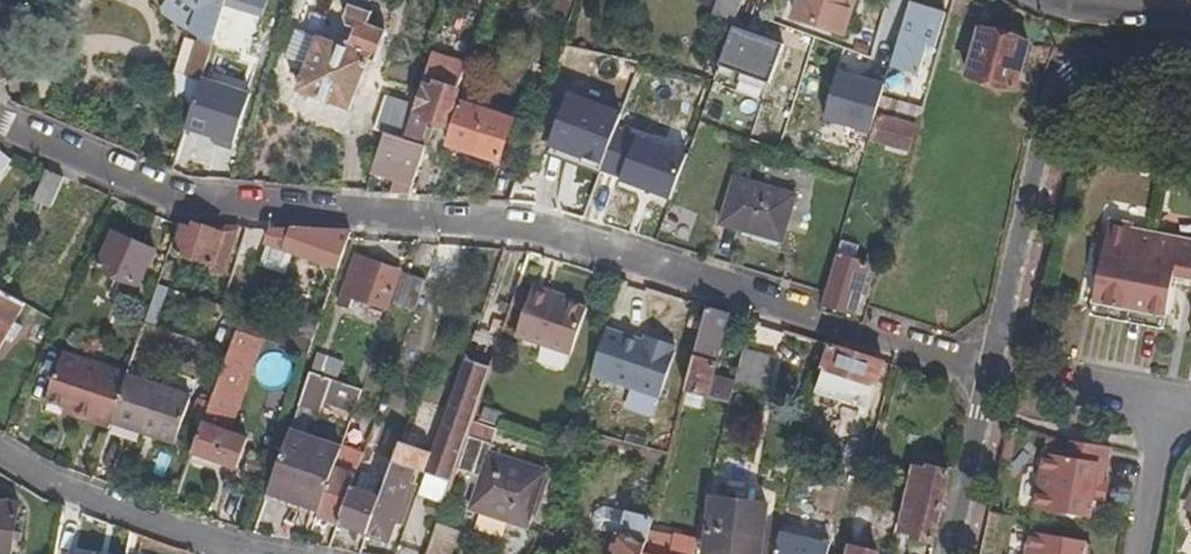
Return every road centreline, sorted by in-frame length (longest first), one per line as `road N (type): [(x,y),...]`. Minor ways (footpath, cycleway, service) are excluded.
road 1 (residential): [(987,374),(692,292),(513,228),(194,206),(0,123)]
road 2 (residential): [(1190,45),(1103,53),(1063,85),(1035,142),(987,374)]
road 3 (residential): [(0,453),(72,492),(230,550)]
road 4 (residential): [(1135,553),(1154,404),(1190,409)]
road 5 (residential): [(987,374),(943,553)]
road 6 (residential): [(1190,14),(1057,4)]

